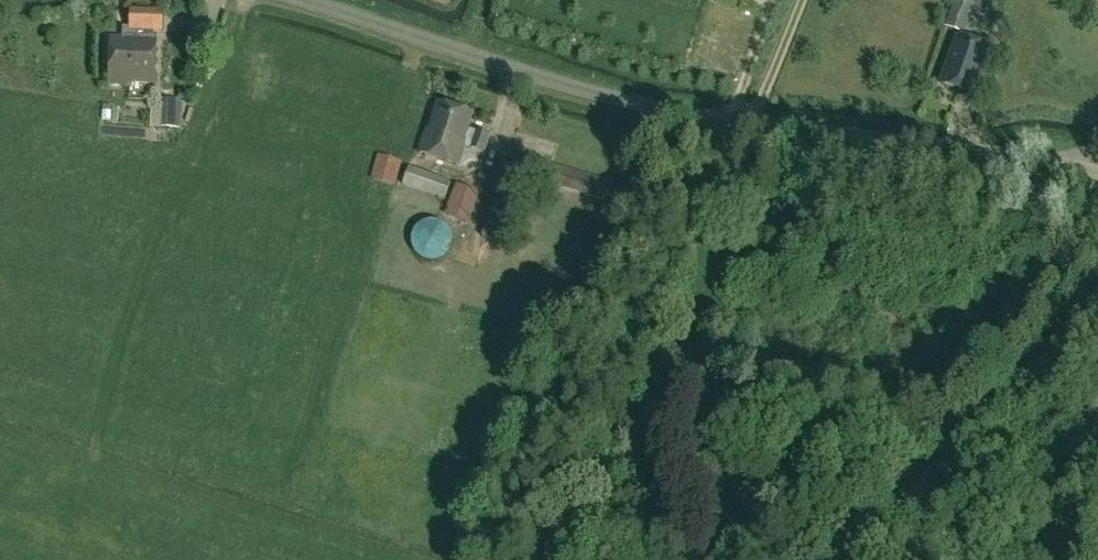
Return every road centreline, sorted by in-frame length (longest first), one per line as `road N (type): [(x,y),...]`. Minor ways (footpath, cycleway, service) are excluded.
road 1 (unclassified): [(1069,156),(729,121),(618,97),(308,0)]

